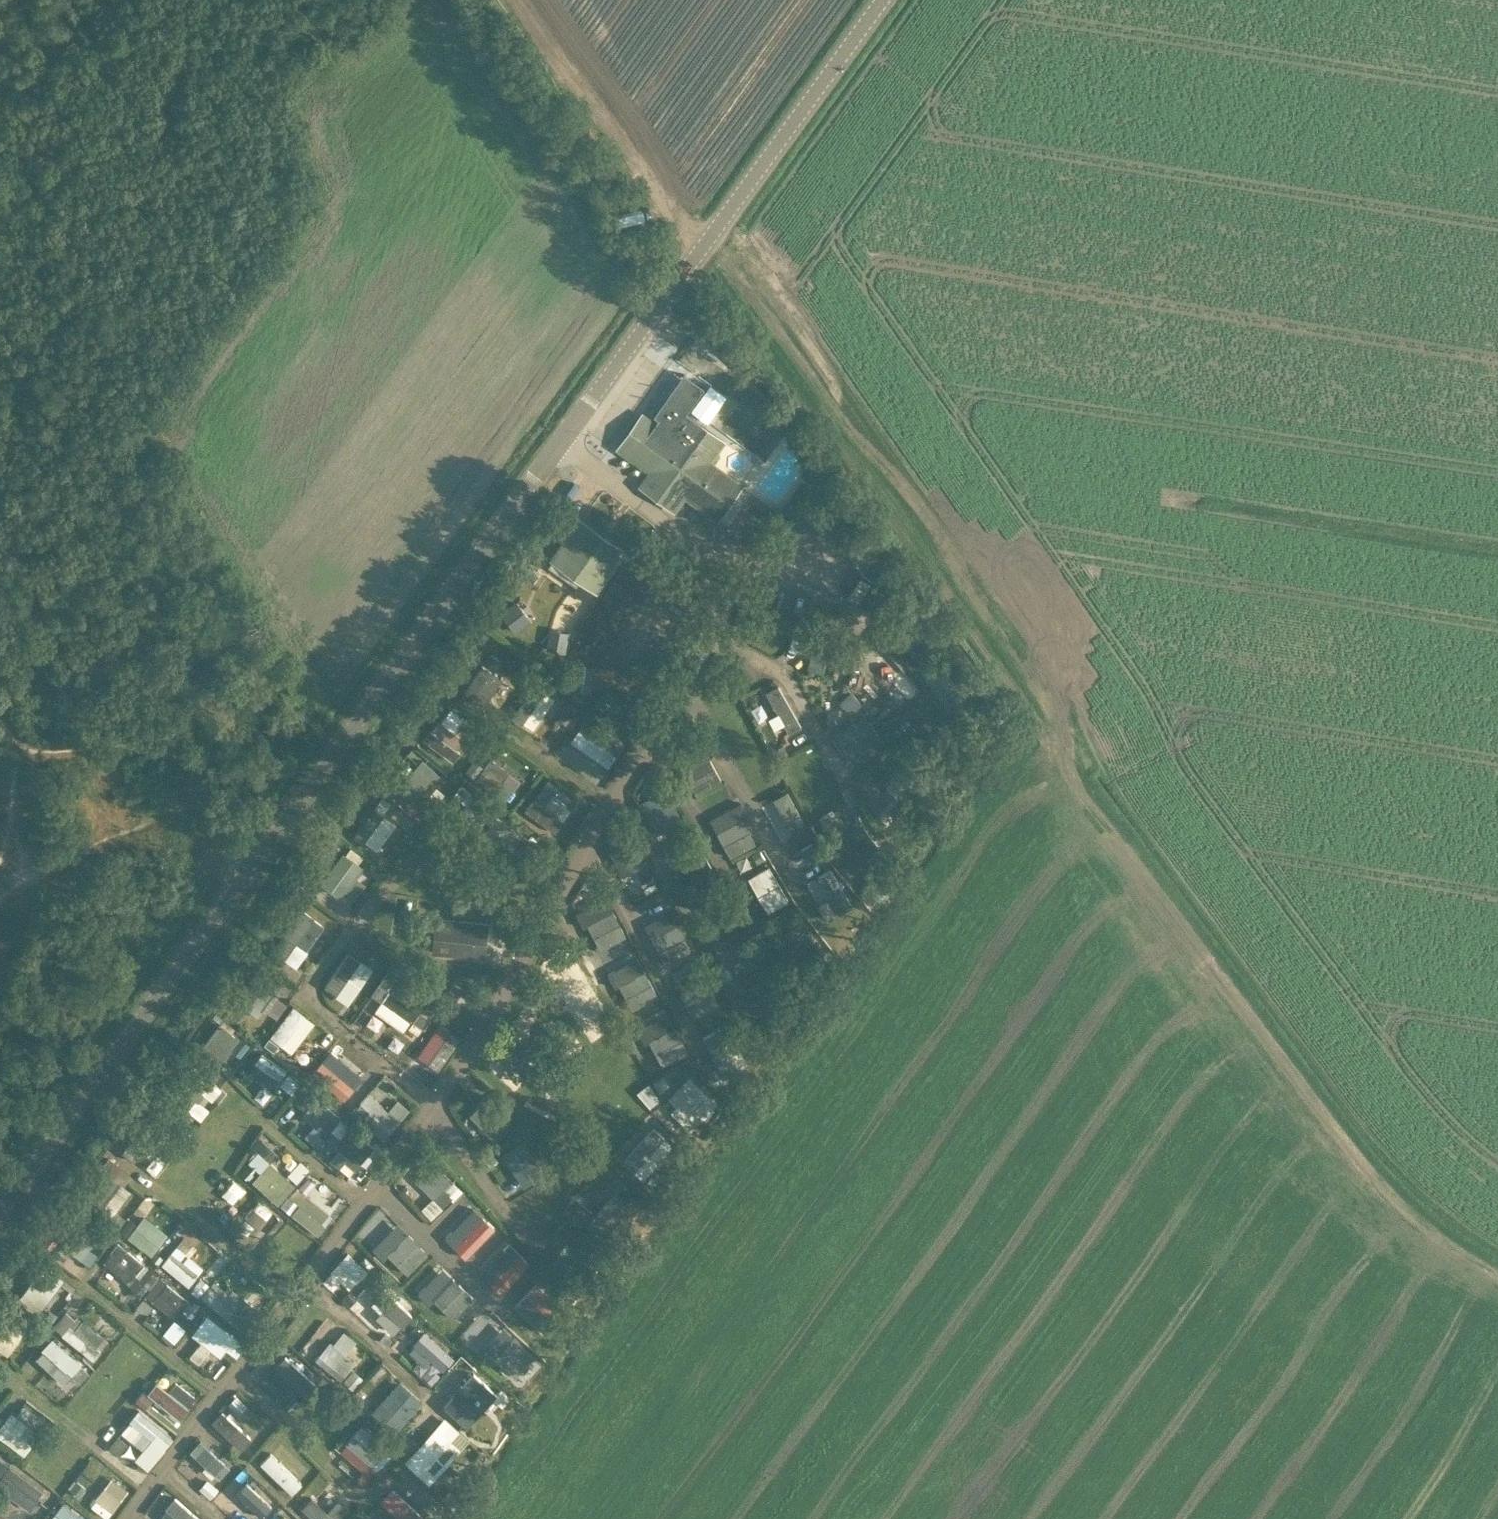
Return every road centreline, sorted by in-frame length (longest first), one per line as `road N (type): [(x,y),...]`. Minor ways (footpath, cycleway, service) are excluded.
road 1 (unclassified): [(0,1215),(883,0)]
road 2 (track): [(520,0),(701,251)]

